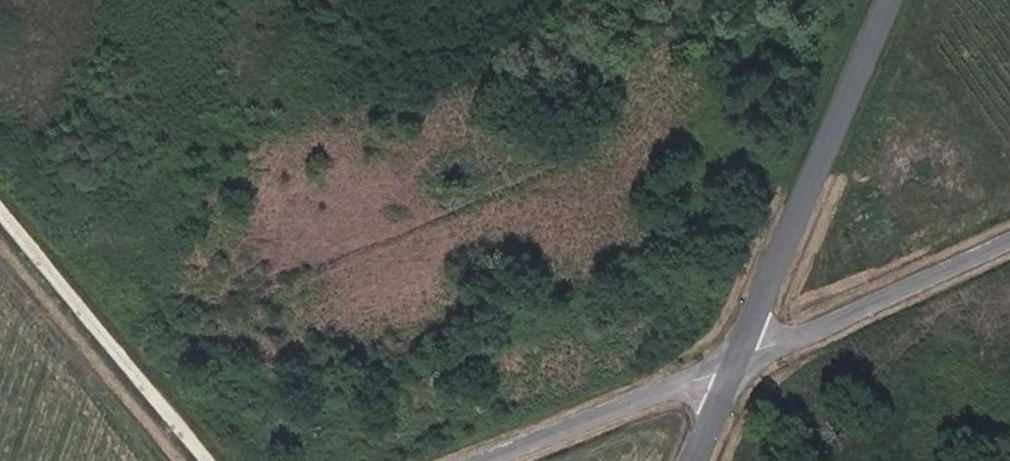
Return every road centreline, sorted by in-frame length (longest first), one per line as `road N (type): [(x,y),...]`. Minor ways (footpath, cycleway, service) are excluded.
road 1 (tertiary): [(900,0),(747,357)]
road 2 (track): [(0,204),(212,460)]
road 3 (unclassified): [(477,460),(747,357)]
road 4 (unclassified): [(1009,238),(747,357)]

